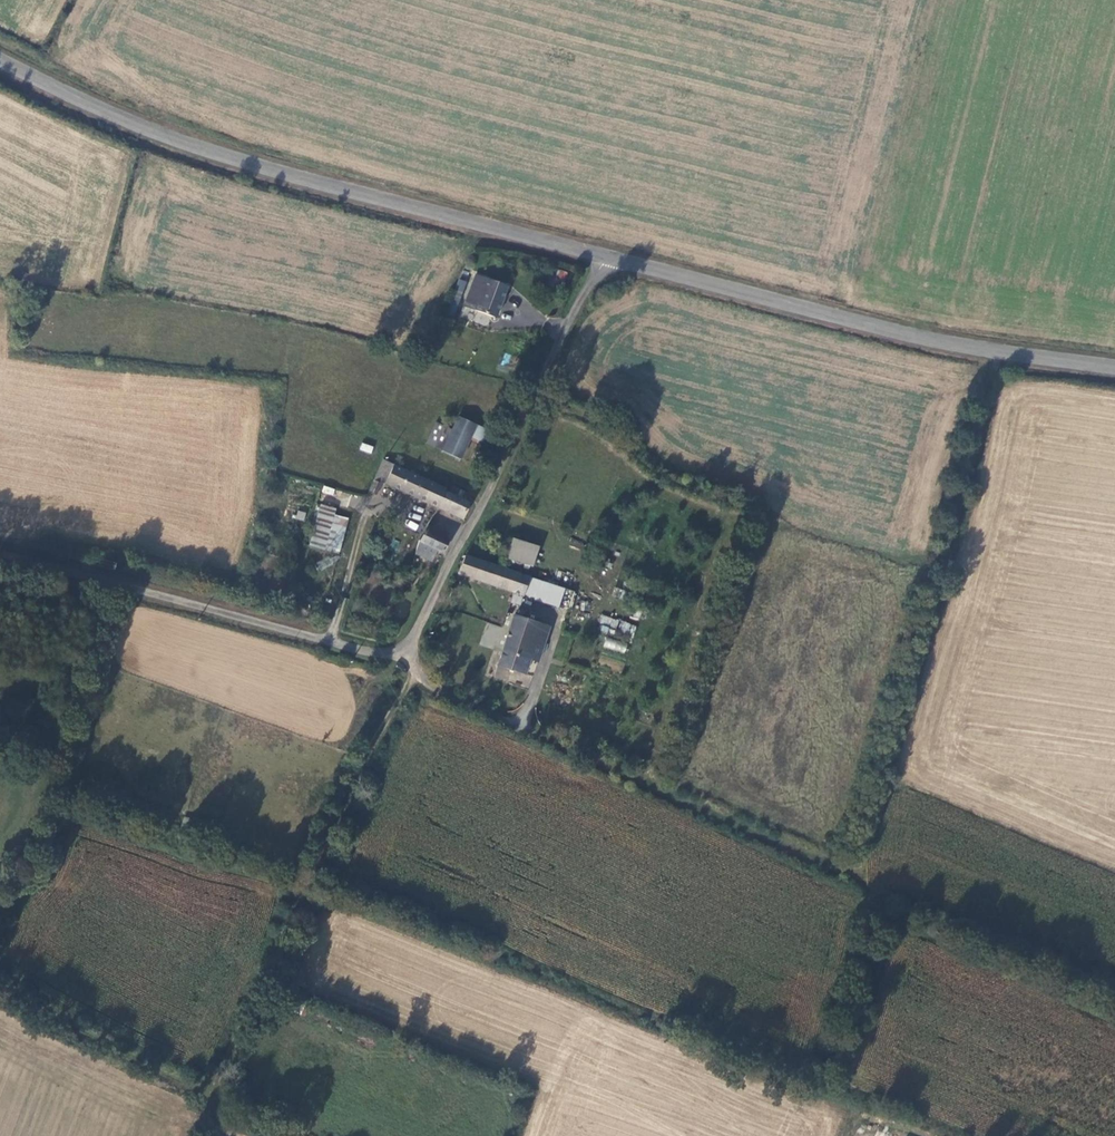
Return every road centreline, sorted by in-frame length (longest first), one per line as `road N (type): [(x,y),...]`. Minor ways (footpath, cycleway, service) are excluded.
road 1 (track): [(539,736),(845,863),(1002,356)]
road 2 (unclassified): [(602,256),(261,169),(90,108),(0,62)]
road 3 (unclassified): [(1114,371),(1002,356),(602,256)]
road 4 (track): [(198,1088),(329,787),(411,660)]
road 5 (unclassified): [(602,256),(411,660)]
road 6 (unclassified): [(411,660),(0,552)]
road 7 (track): [(0,998),(198,1088)]
road 8 (unclassified): [(411,660),(424,682),(450,701),(539,736)]

